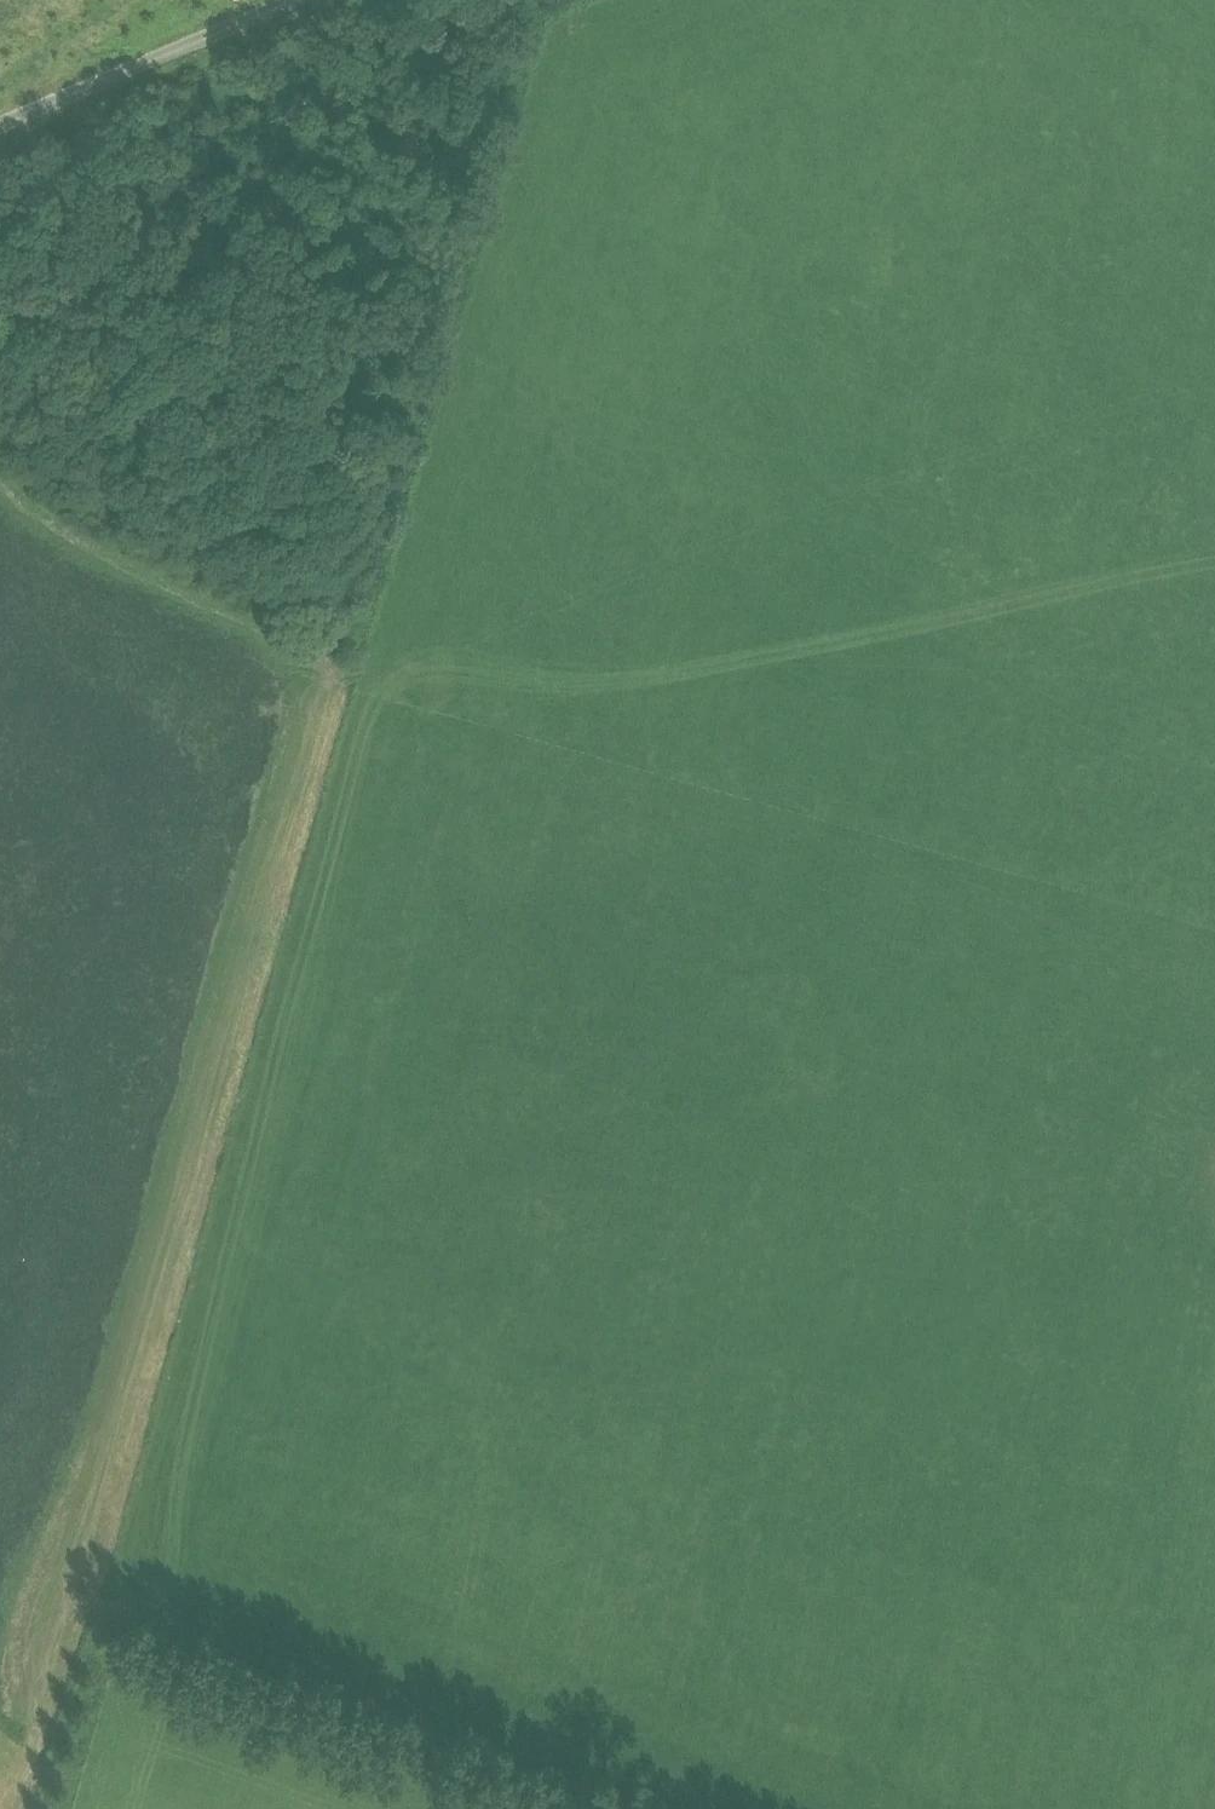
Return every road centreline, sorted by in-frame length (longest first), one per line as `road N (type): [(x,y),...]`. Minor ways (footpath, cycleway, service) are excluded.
road 1 (unclassified): [(301,0),(0,129)]

